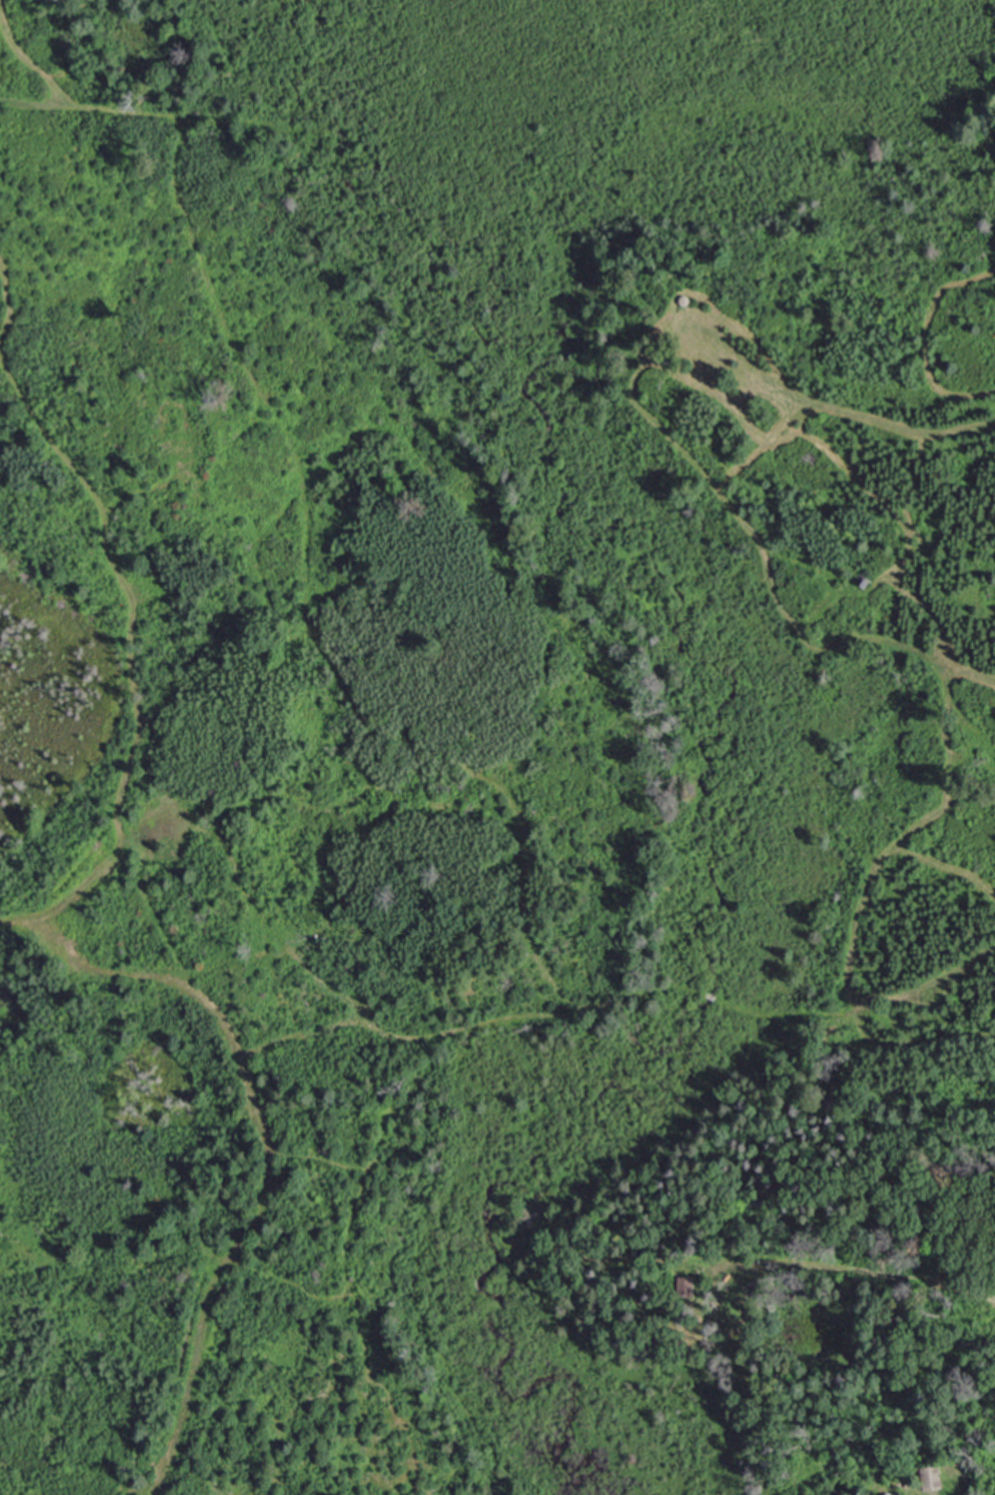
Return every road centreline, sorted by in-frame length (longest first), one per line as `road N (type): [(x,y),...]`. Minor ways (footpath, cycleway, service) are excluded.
road 1 (track): [(0,926),(41,932),(107,983),(237,1047),(338,1030),(410,1037),(664,986),(696,986),(757,1015),(839,1013),(926,987),(994,949)]

